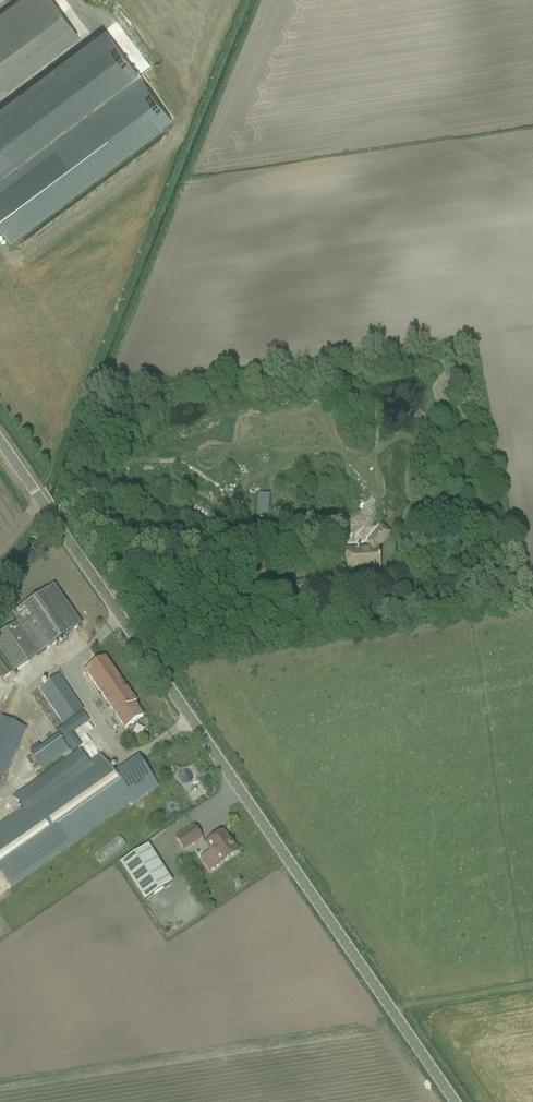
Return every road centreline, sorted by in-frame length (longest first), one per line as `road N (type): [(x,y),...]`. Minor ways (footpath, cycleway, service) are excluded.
road 1 (unclassified): [(454,1101),(0,437)]
road 2 (track): [(246,0),(43,502)]

